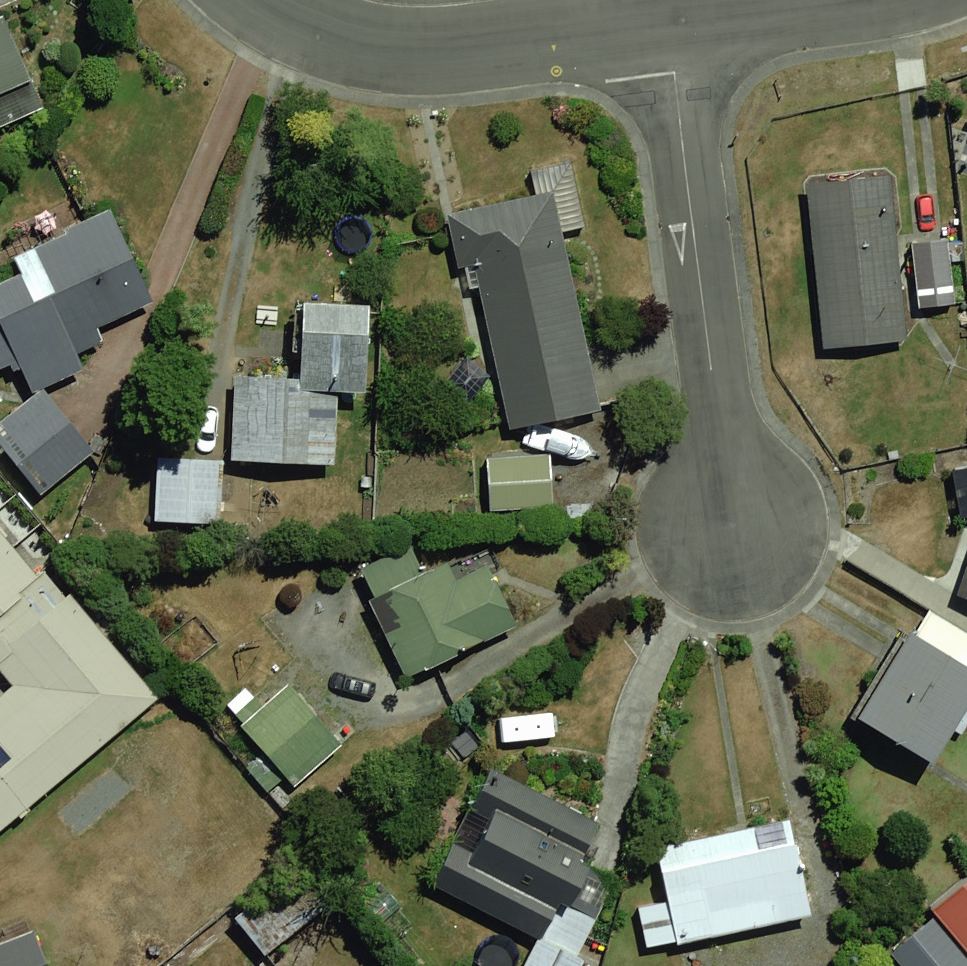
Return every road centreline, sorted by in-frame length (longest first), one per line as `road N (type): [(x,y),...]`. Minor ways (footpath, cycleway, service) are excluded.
road 1 (residential): [(668,24),(730,525)]
road 2 (residential): [(272,0),(312,25),(428,44),(668,24)]
road 3 (residential): [(668,24),(841,0)]

